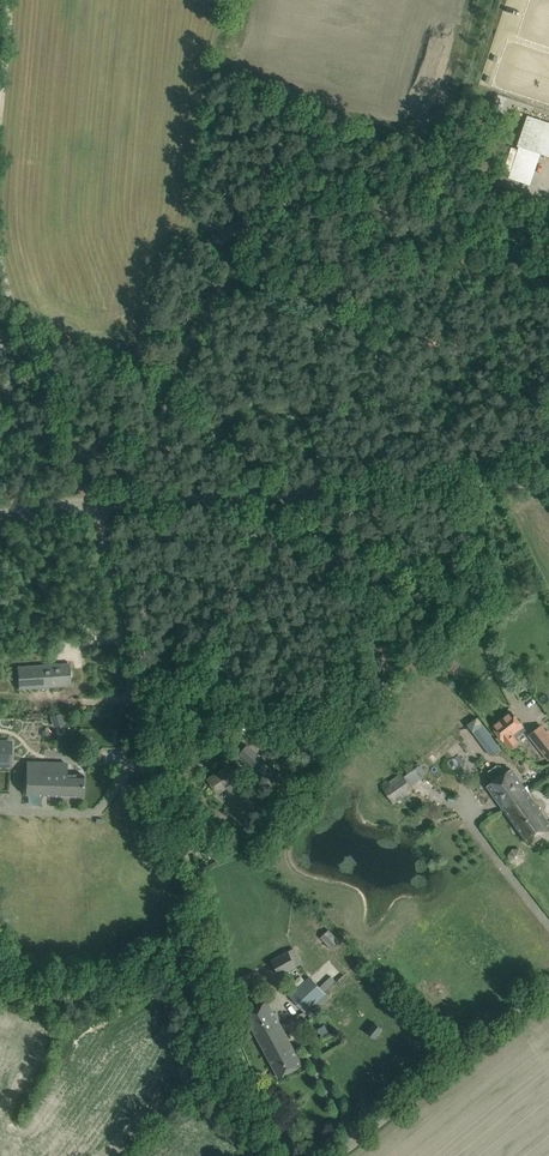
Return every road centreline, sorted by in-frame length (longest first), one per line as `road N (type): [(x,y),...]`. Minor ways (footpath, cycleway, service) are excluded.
road 1 (unclassified): [(299,1155),(251,1067),(171,829),(96,496)]
road 2 (unclassified): [(548,489),(474,479),(96,496)]
road 3 (unclassified): [(326,1155),(548,973)]

